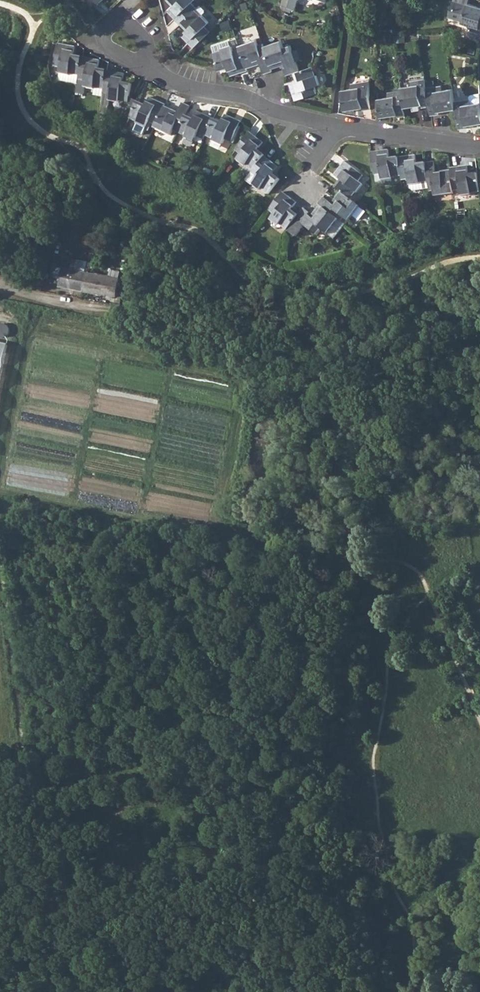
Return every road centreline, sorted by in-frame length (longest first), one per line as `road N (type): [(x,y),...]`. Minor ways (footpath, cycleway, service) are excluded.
road 1 (residential): [(336,127),(154,73)]
road 2 (residential): [(479,146),(336,127)]
road 3 (residential): [(154,73),(108,49),(107,24),(134,20),(151,54)]

